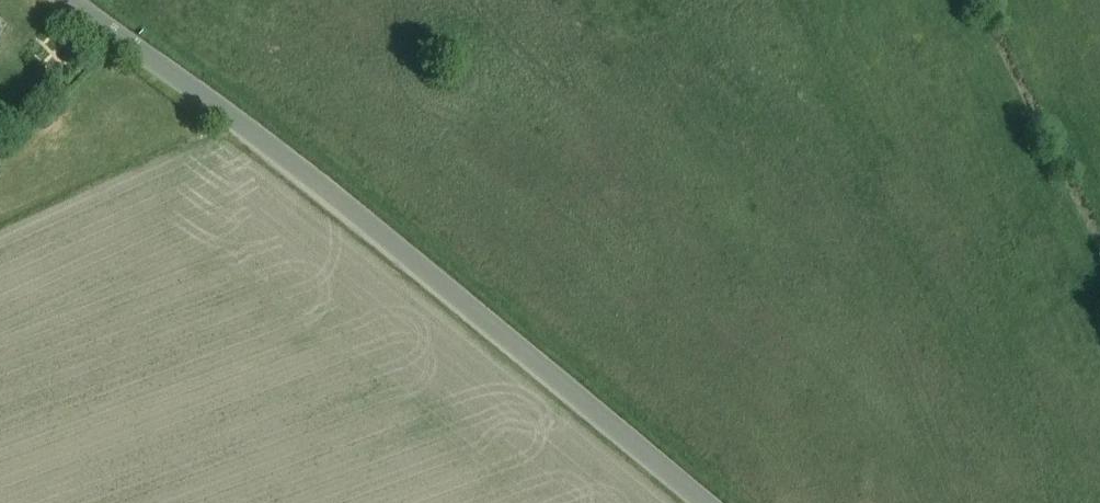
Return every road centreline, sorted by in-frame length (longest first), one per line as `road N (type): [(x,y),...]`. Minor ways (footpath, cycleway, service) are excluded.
road 1 (tertiary): [(704,502),(295,169),(70,0)]

